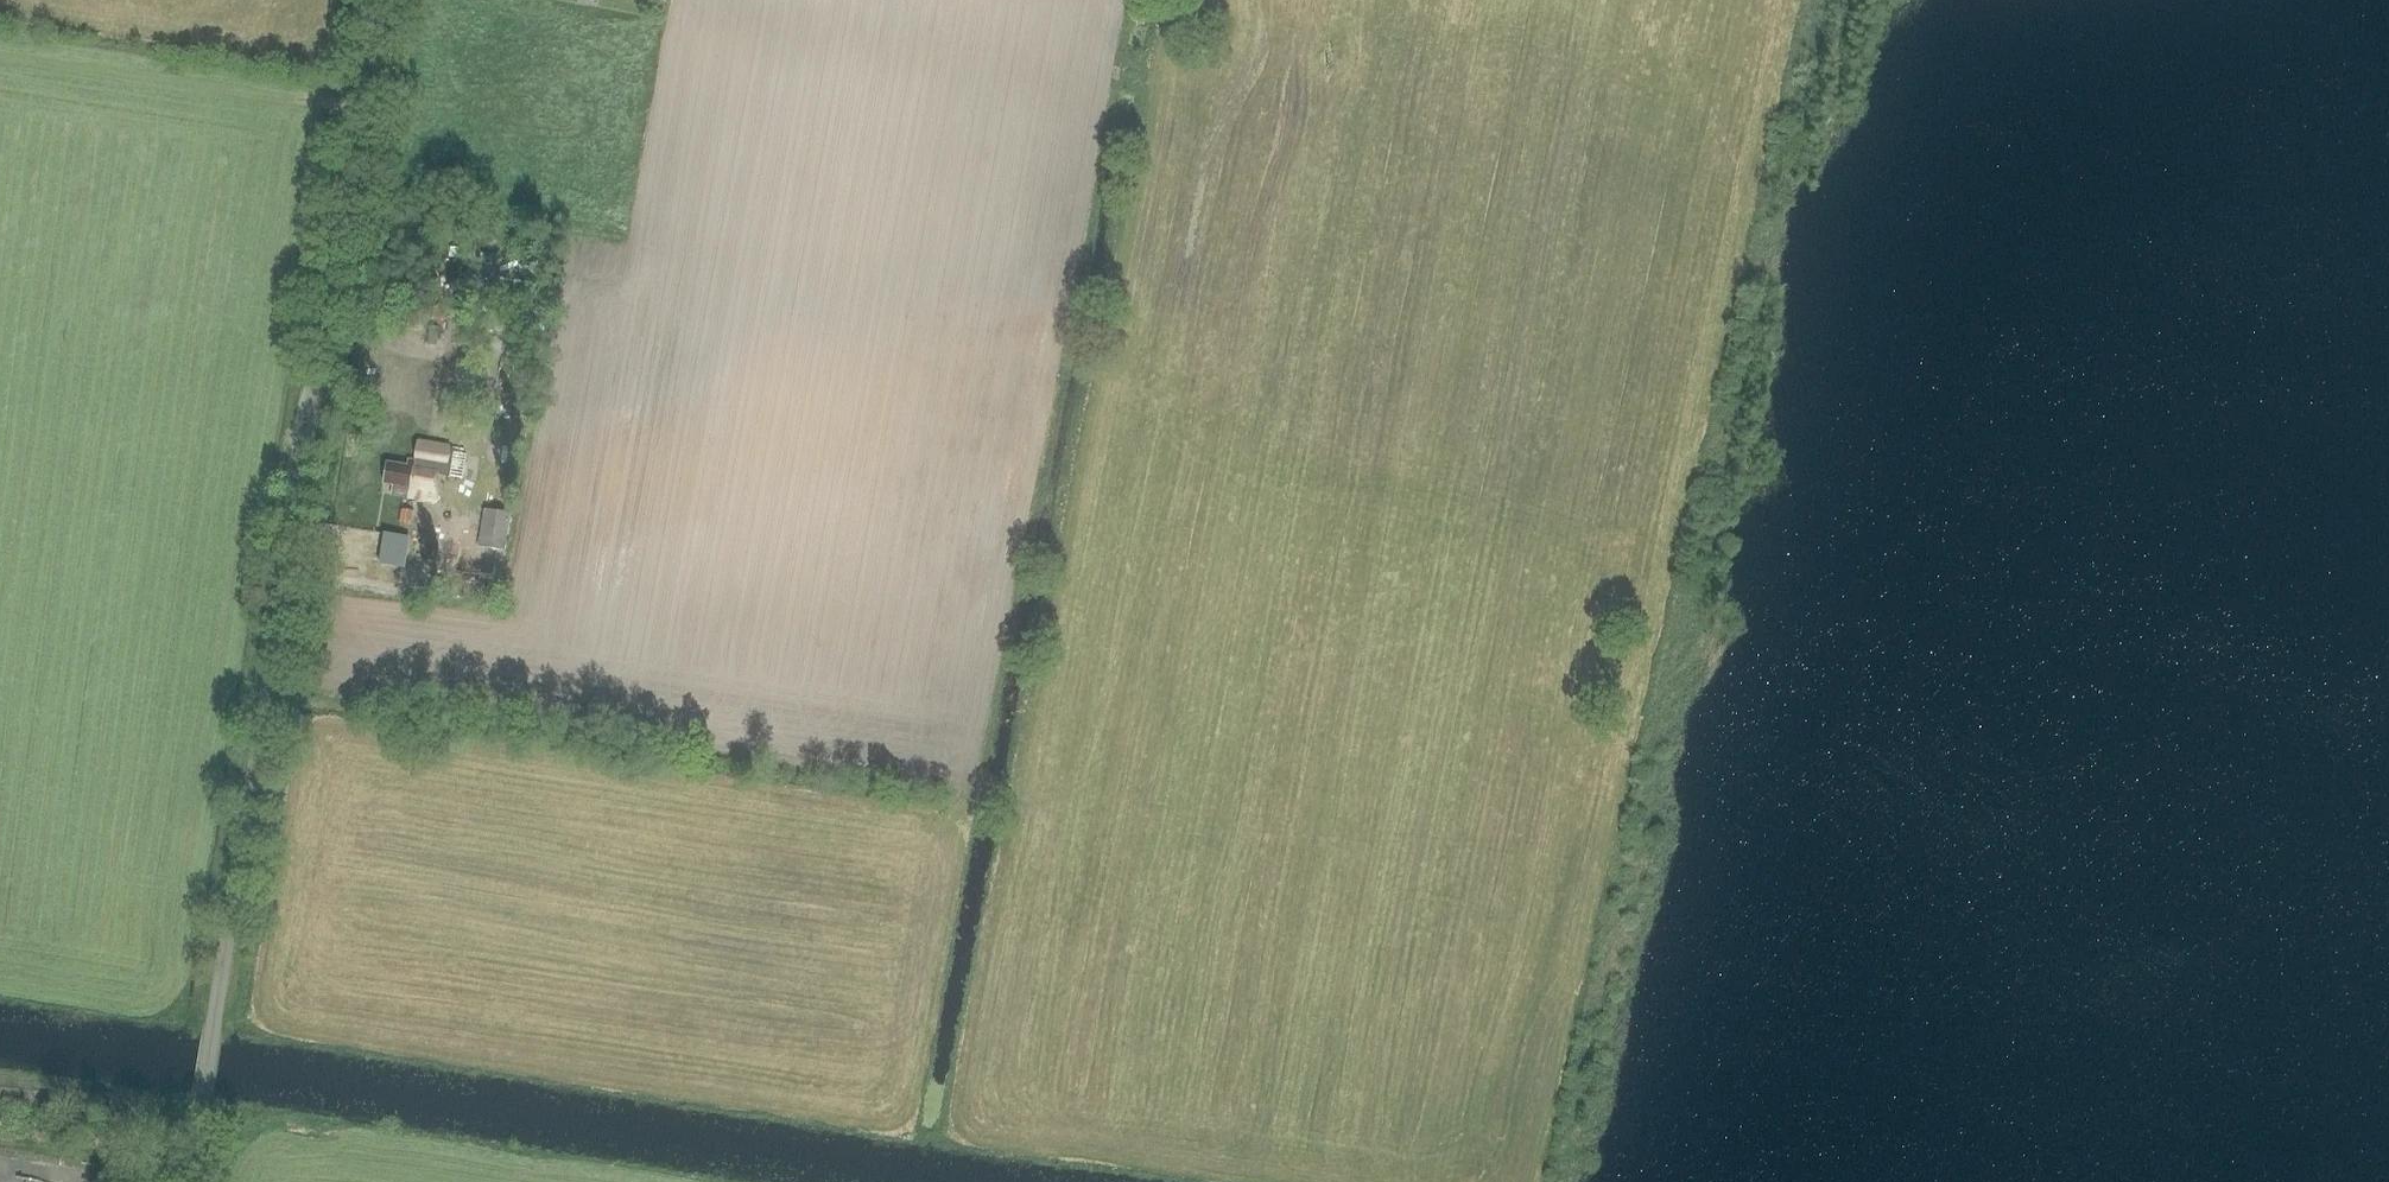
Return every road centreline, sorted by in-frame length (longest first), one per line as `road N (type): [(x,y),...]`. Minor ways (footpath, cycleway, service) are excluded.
road 1 (unclassified): [(182,1181),(372,0)]

